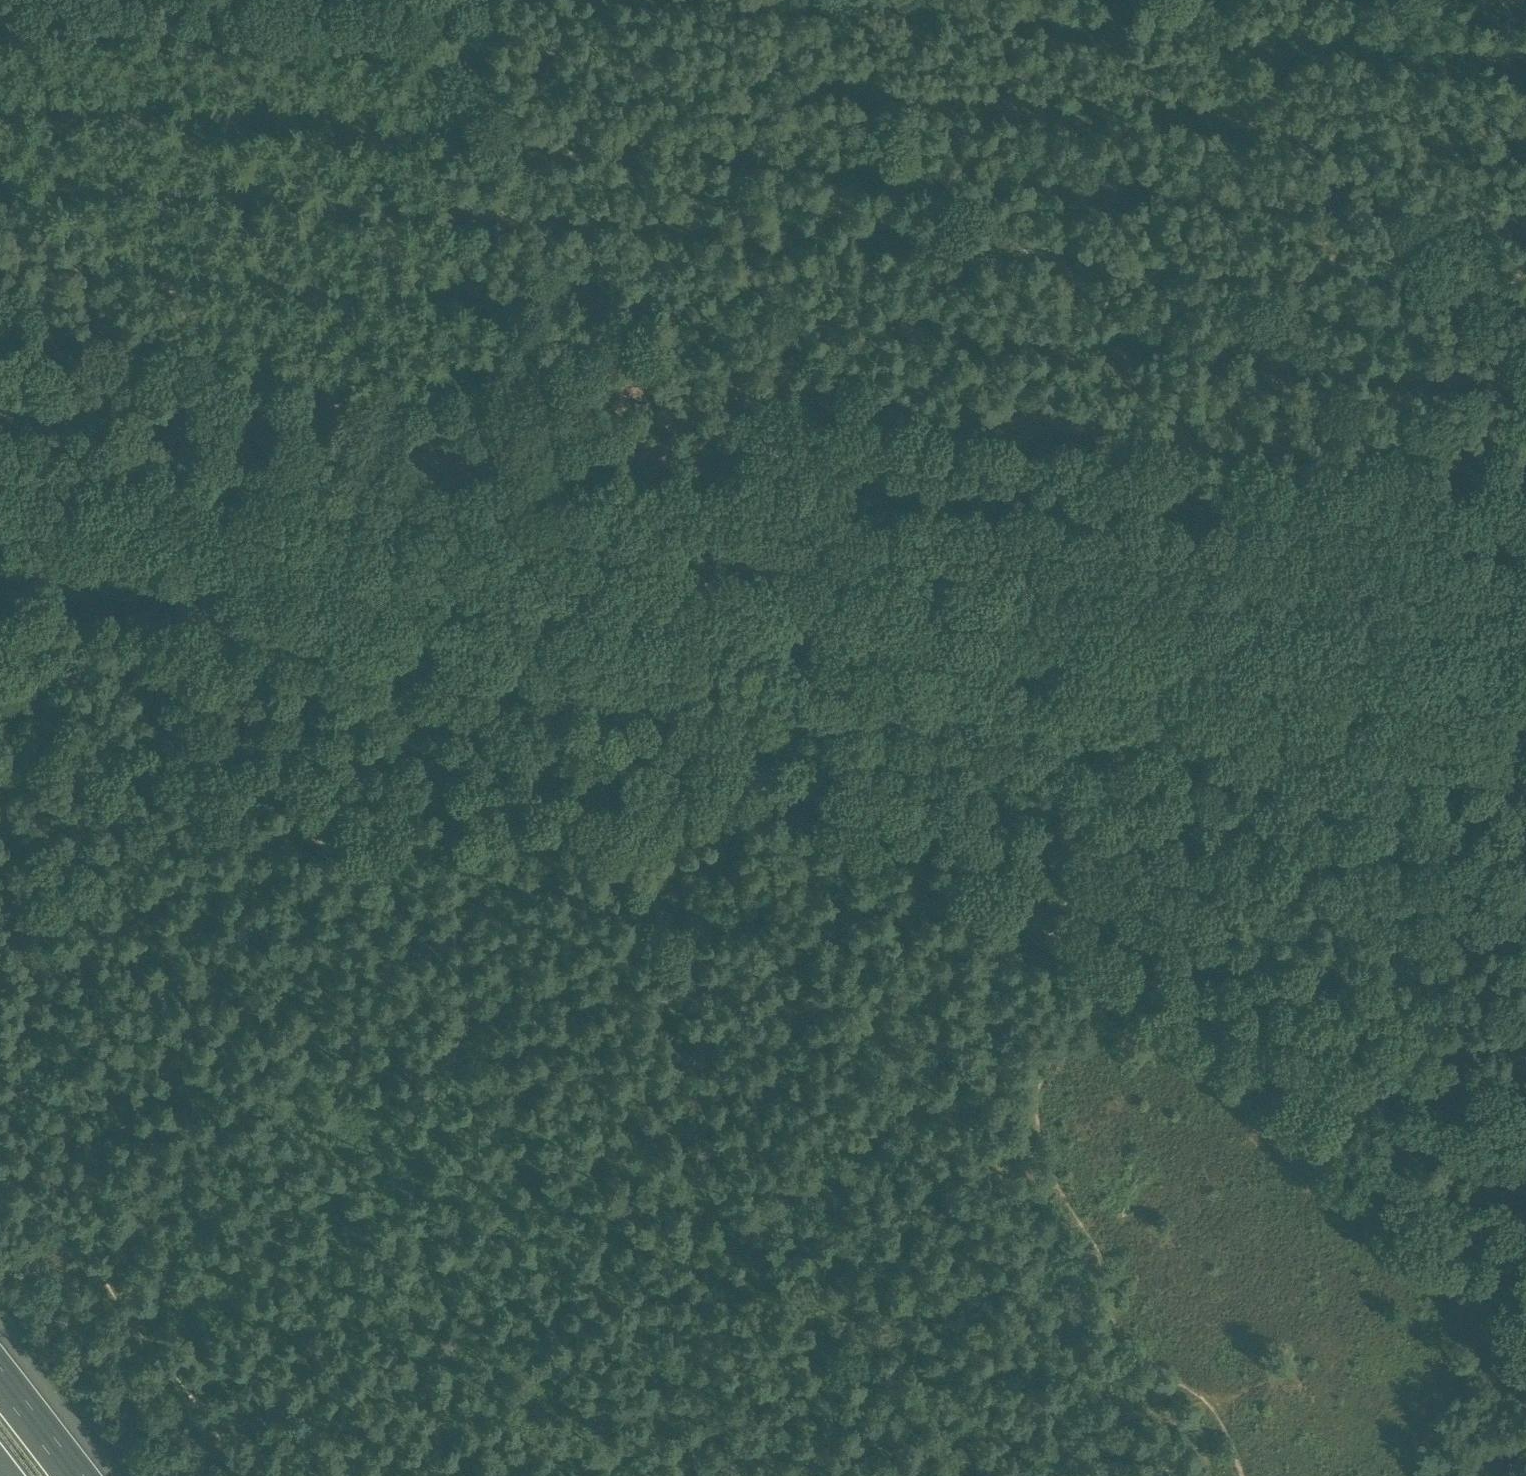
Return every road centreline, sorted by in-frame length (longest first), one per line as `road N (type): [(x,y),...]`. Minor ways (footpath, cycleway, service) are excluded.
road 1 (track): [(49,0),(383,18),(462,63),(492,96),(553,133),(669,168),(852,197),(926,226),(1011,237),(1048,251),(1133,330),(1170,342),(1277,302),(1525,316)]
road 2 (secondary): [(1525,690),(0,540)]
road 3 (track): [(582,593),(577,654),(620,840),(702,826),(834,840),(918,869),(1050,936),(1525,1346)]
road 4 (track): [(1525,1072),(1349,977),(1202,918),(1142,902),(1088,901),(1009,914)]
road 5 (motorway): [(78,1475),(0,1376)]

